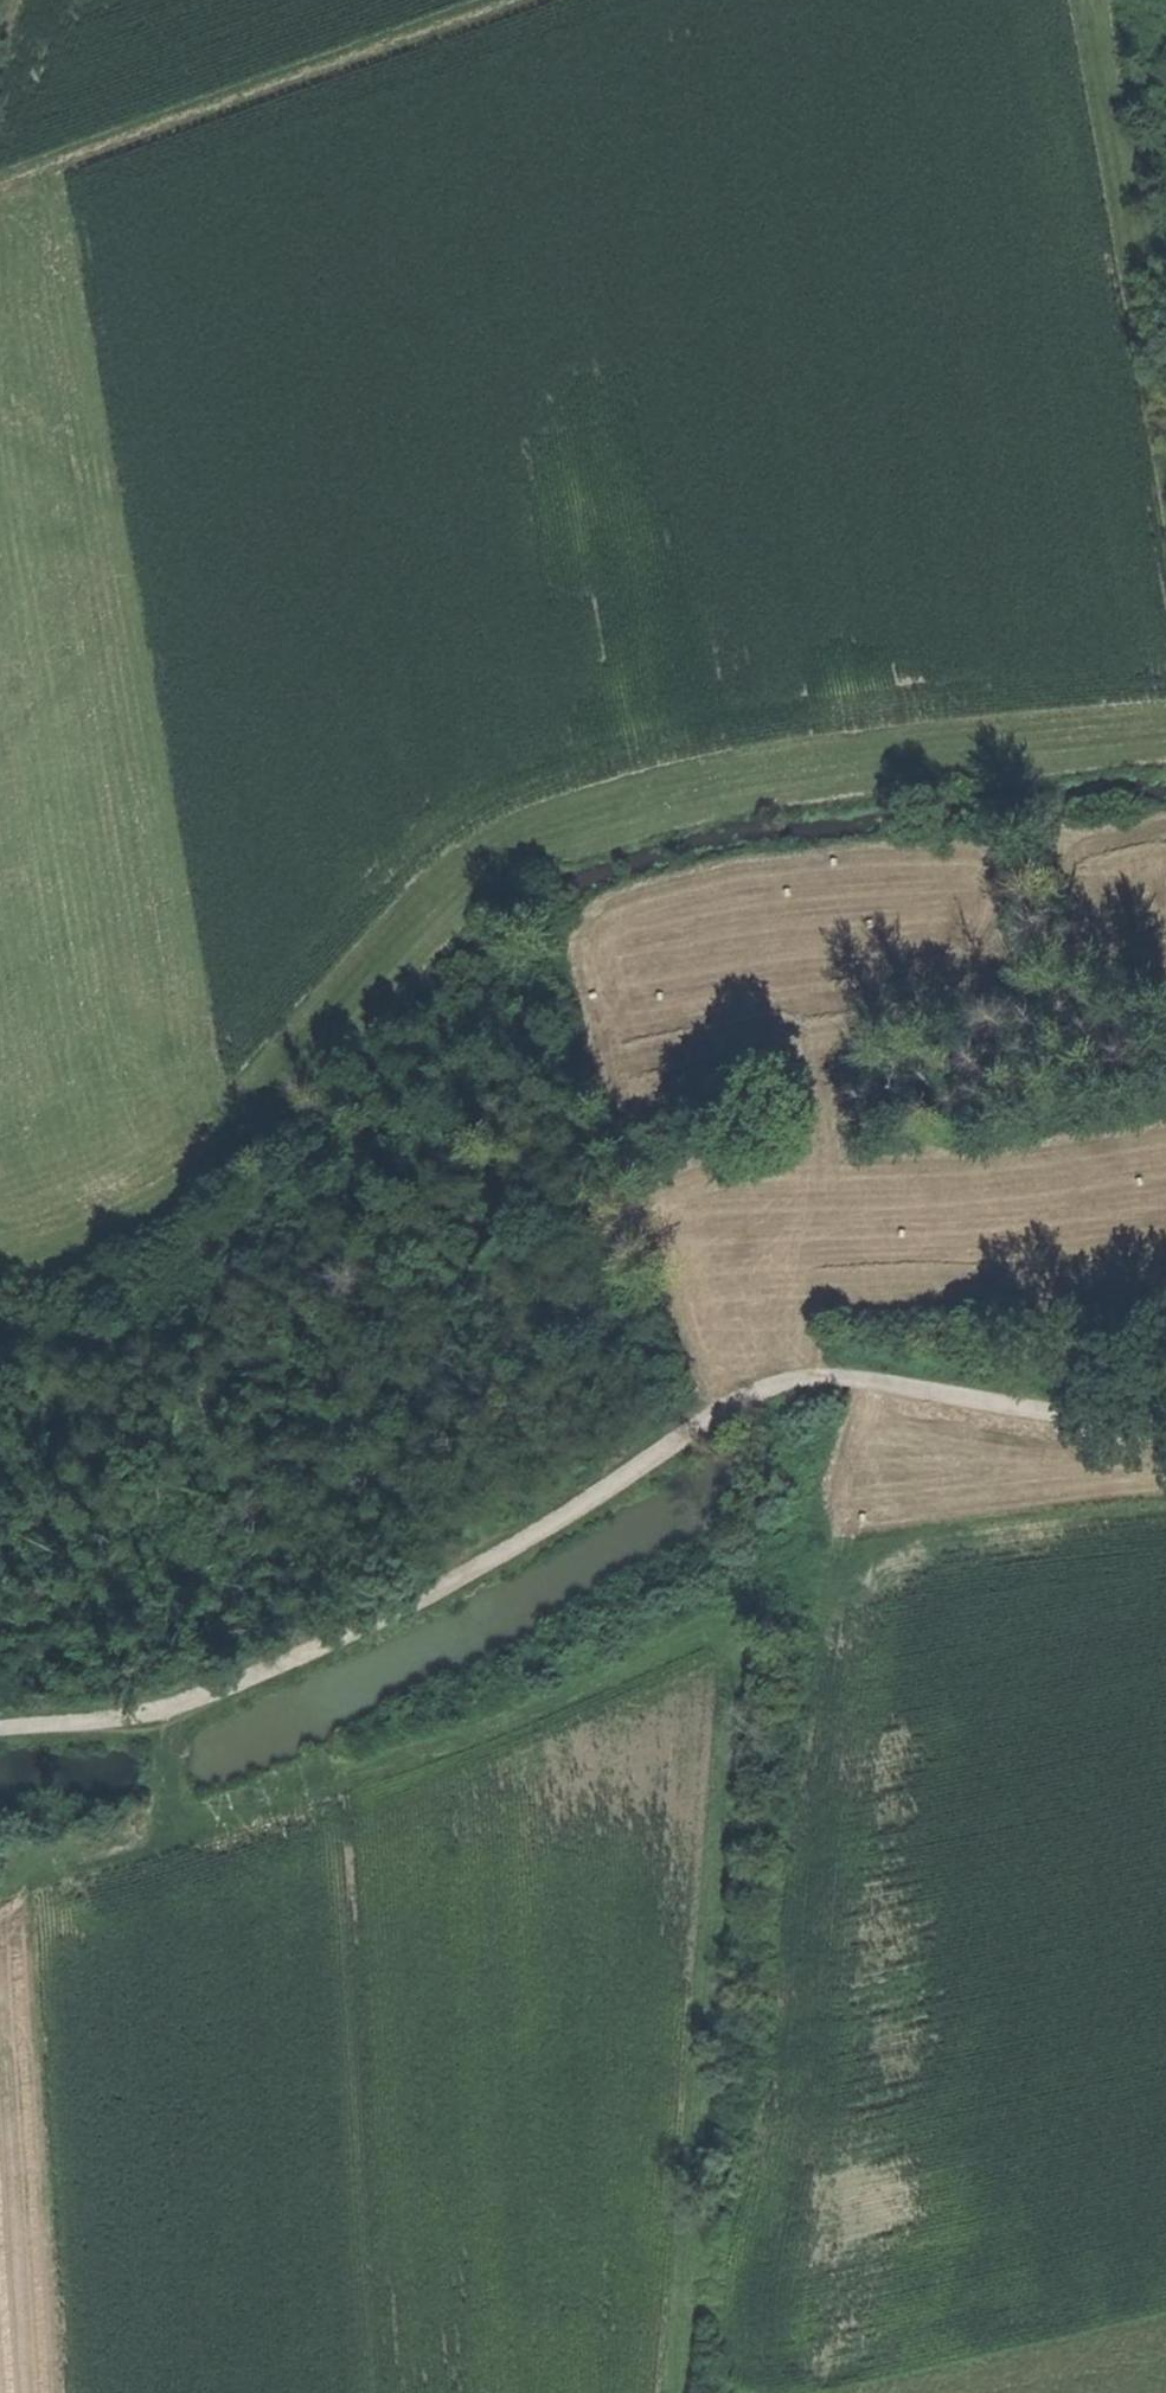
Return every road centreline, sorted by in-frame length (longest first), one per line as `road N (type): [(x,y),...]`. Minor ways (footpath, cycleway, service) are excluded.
road 1 (track): [(1165,1416),(1006,1407),(846,1382),(762,1388),(567,1522),(227,1688),(159,1713),(0,1729)]
road 2 (track): [(527,0),(0,193)]

